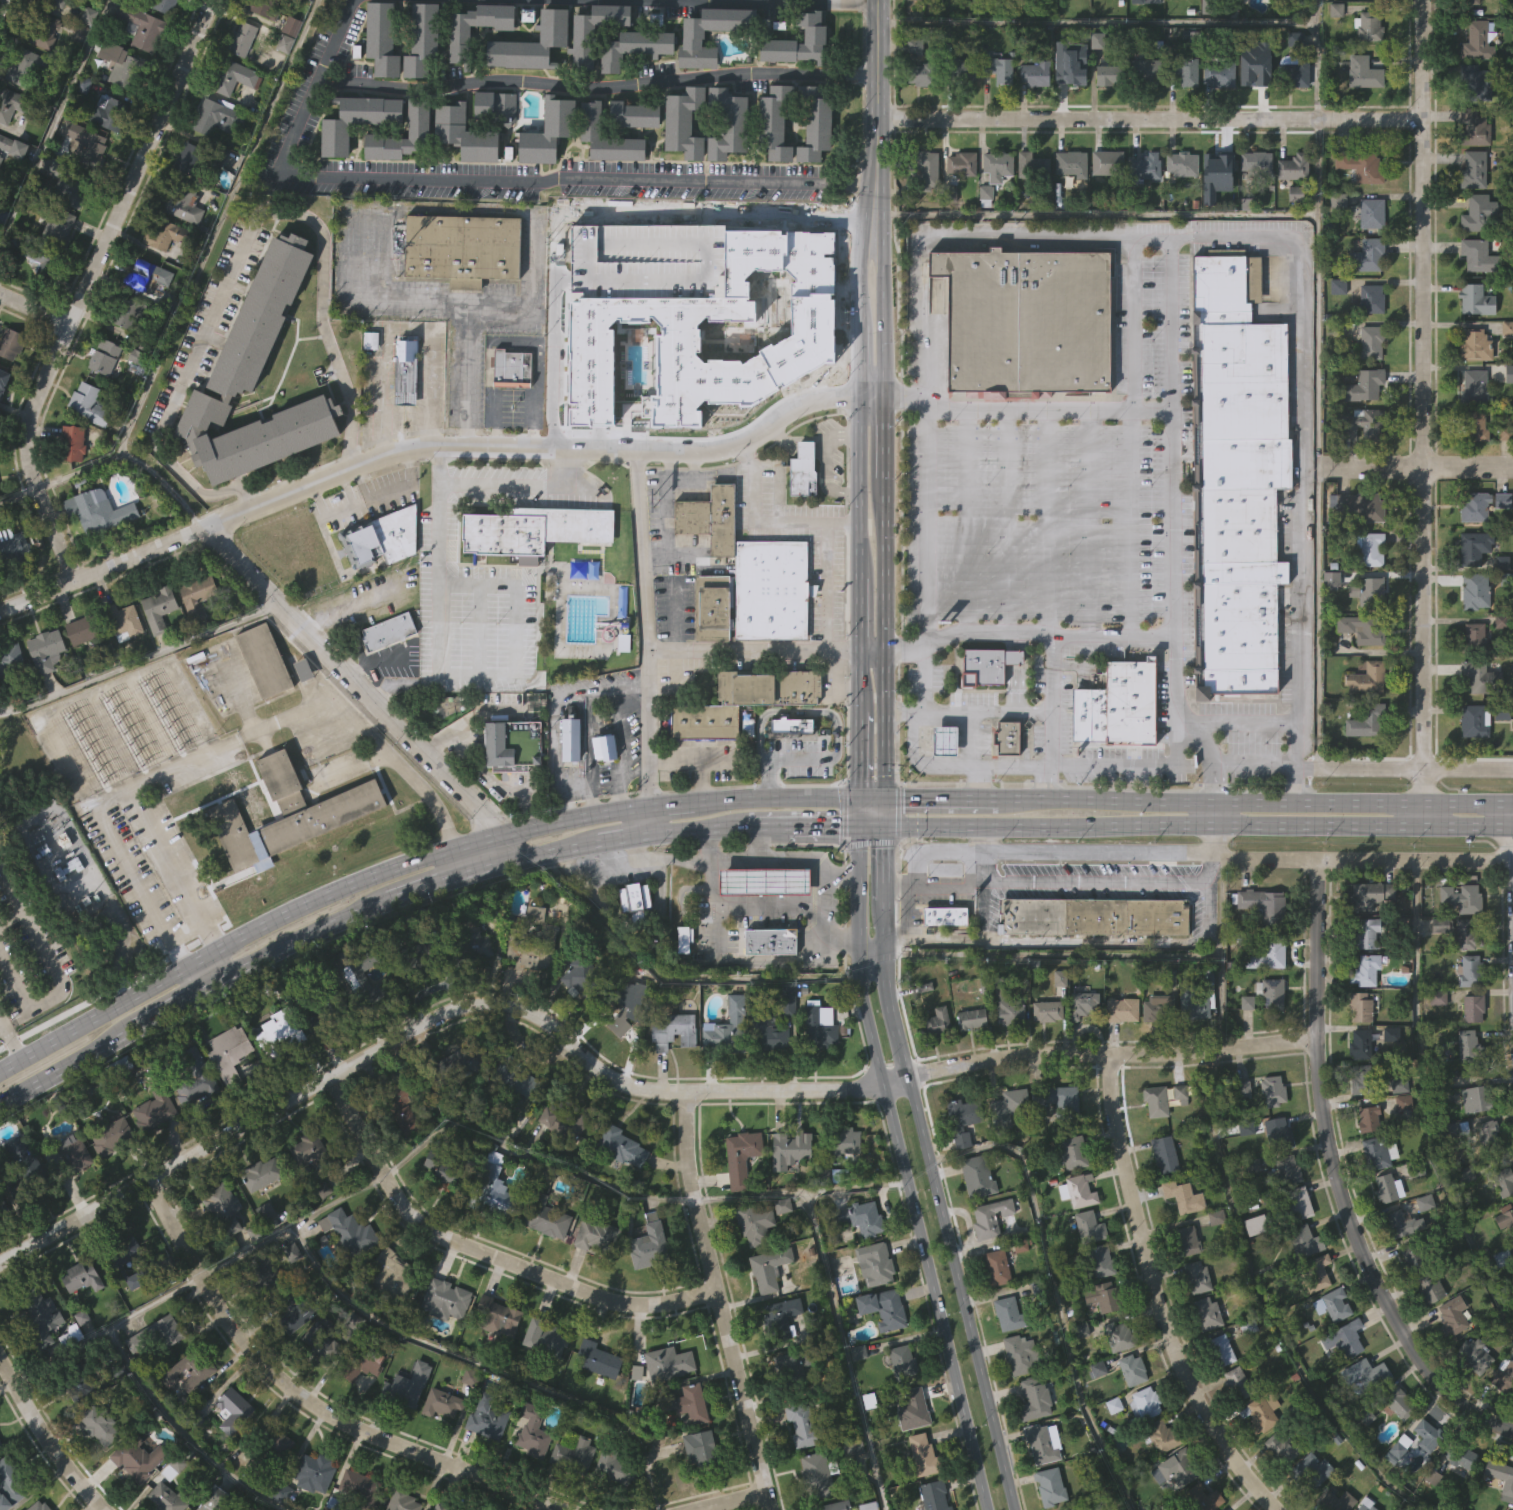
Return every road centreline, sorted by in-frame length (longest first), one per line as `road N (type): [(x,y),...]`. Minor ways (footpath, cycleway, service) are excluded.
road 1 (residential): [(0,1260),(470,1004),(495,1003),(550,1021),(584,1057),(638,1090),(881,1084)]
road 2 (residential): [(1421,823),(1423,0)]
road 3 (primary): [(640,806),(499,833),(330,892),(0,1072)]
road 4 (tertiary): [(205,531),(395,452),(707,458),(750,443),(802,408),(862,393)]
road 5 (residential): [(1318,861),(1318,1039),(1332,1163),(1366,1260),(1443,1387),(1486,1421),(1512,1430)]
road 6 (primary): [(884,824),(1512,824)]
road 7 (residential): [(75,580),(30,465),(33,402),(213,0)]
road 8 (tertiary): [(884,801),(881,229),(868,182)]
road 9 (residential): [(982,824),(981,856),(1512,861)]
road 10 (residential): [(147,1179),(219,1310),(294,1389),(368,1433),(568,1509)]
road 11 (residential): [(878,119),(1423,120)]
road 12 (primary): [(1512,806),(985,802)]
road 13 (residential): [(1110,1055),(1119,1141),(1173,1348),(1243,1473),(1279,1509)]
road 14 (residential): [(331,1078),(415,1221),(630,1305),(664,1306),(716,1290)]
road 15 (tertiary): [(522,859),(205,531)]
road 16 (secondary): [(1013,1509),(906,1072)]
road 17 (secondary): [(881,1084),(986,1509)]
road 18 (residential): [(687,1090),(684,1142),(694,1197),(767,1509)]
road 19 (residential): [(906,1072),(1318,1039)]
road 20 (secondary): [(857,824),(859,986),(881,1084)]
road 21 (residential): [(0,608),(205,531)]
road 22 (residential): [(1512,772),(1294,768)]
road 23 (primary): [(200,995),(386,901)]
road 24 (residential): [(1319,464),(1512,466)]
road 25 (tertiary): [(862,393),(860,586)]
road 26 (residential): [(0,1357),(74,1476),(105,1509)]
road 27 (tertiary): [(868,182),(878,119),(878,0)]
road 28 (secondary): [(906,1072),(884,988),(883,899)]
road 29 (primary): [(857,800),(693,802)]
road 30 (primary): [(0,1107),(130,1034)]
road 31 (primary): [(386,901),(522,859)]
road 32 (primary): [(733,824),(857,824)]

